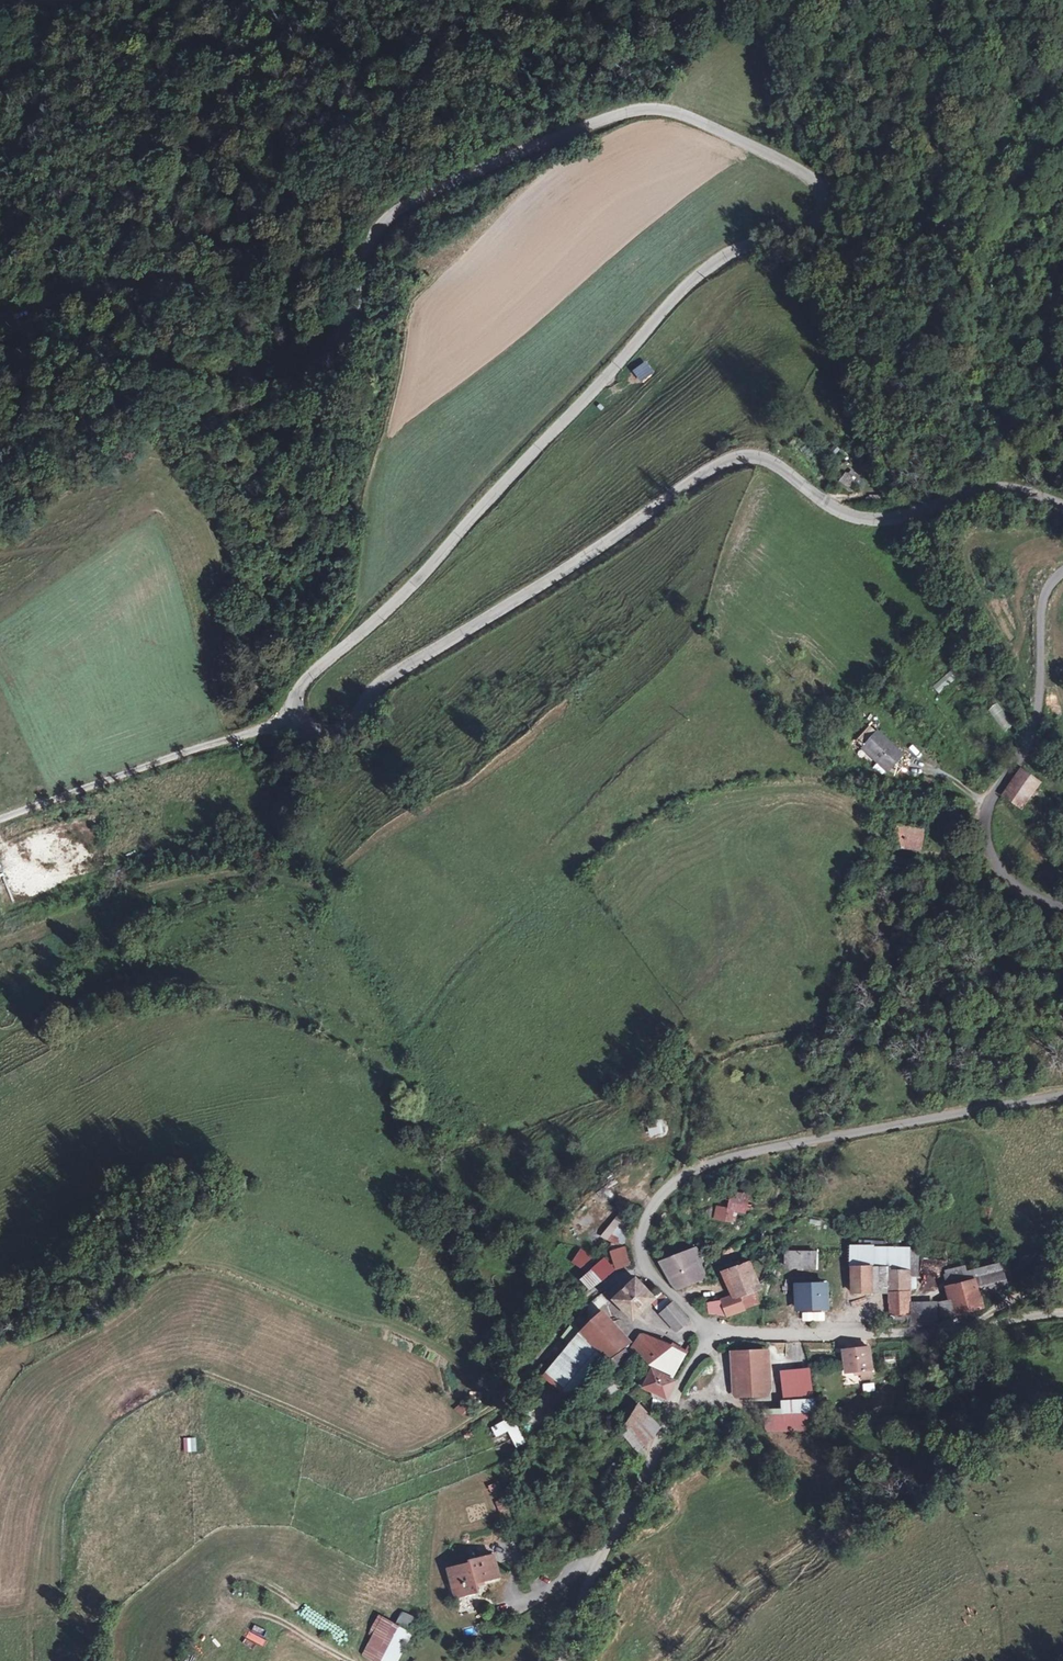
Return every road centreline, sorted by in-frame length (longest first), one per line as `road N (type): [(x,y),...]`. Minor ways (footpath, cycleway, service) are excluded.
road 1 (tertiary): [(0,317),(125,285),(161,285),(214,311),(256,381),(277,388),(300,383),(333,355),(377,228),(449,183),(608,118),(658,107),(681,112),(776,157),(820,188),(819,221),(749,245),(684,288),(423,574),(309,676),(297,715)]
road 2 (tertiary): [(297,715),(317,733),(342,727),(394,674),(737,458),(770,462),(850,517),(903,517),(998,489),(1062,505)]
road 3 (unclassified): [(1062,1096),(765,1148),(680,1178),(652,1208),(640,1245),(651,1274),(711,1331)]
road 4 (unclassified): [(1062,570),(1052,578),(1039,615),(1033,729),(983,804),(979,828),(982,848),(1003,877),(1062,907)]
road 5 (unclassified): [(711,1331),(593,1574),(560,1660)]
road 6 (unclassified): [(711,1331),(989,1328),(1062,1313)]
road 7 (residential): [(297,715),(0,819)]

